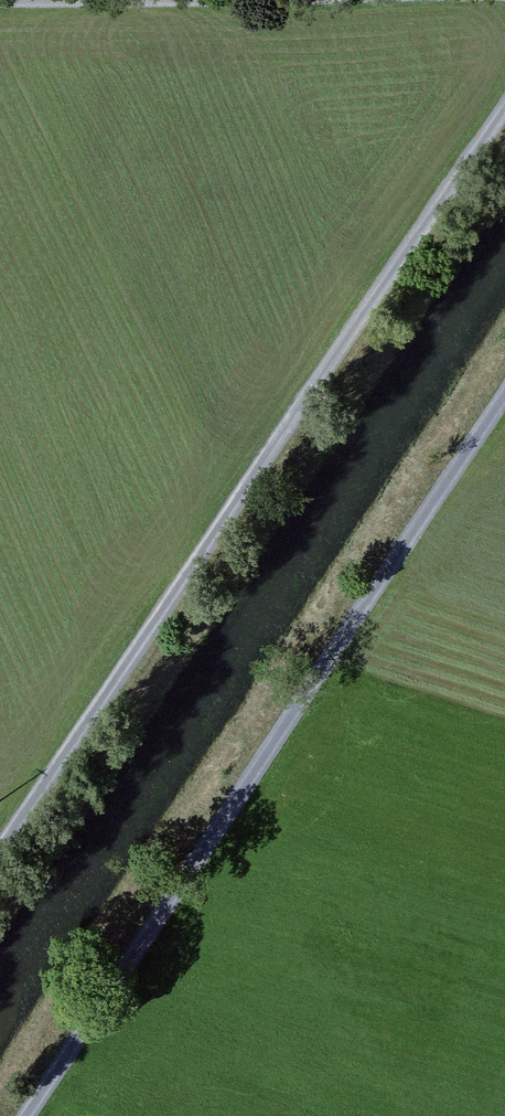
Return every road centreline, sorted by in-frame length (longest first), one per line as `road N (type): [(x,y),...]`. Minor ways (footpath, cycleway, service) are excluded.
road 1 (track): [(504,115),(0,877)]
road 2 (track): [(504,416),(34,1115)]
road 3 (track): [(208,0),(0,2)]

